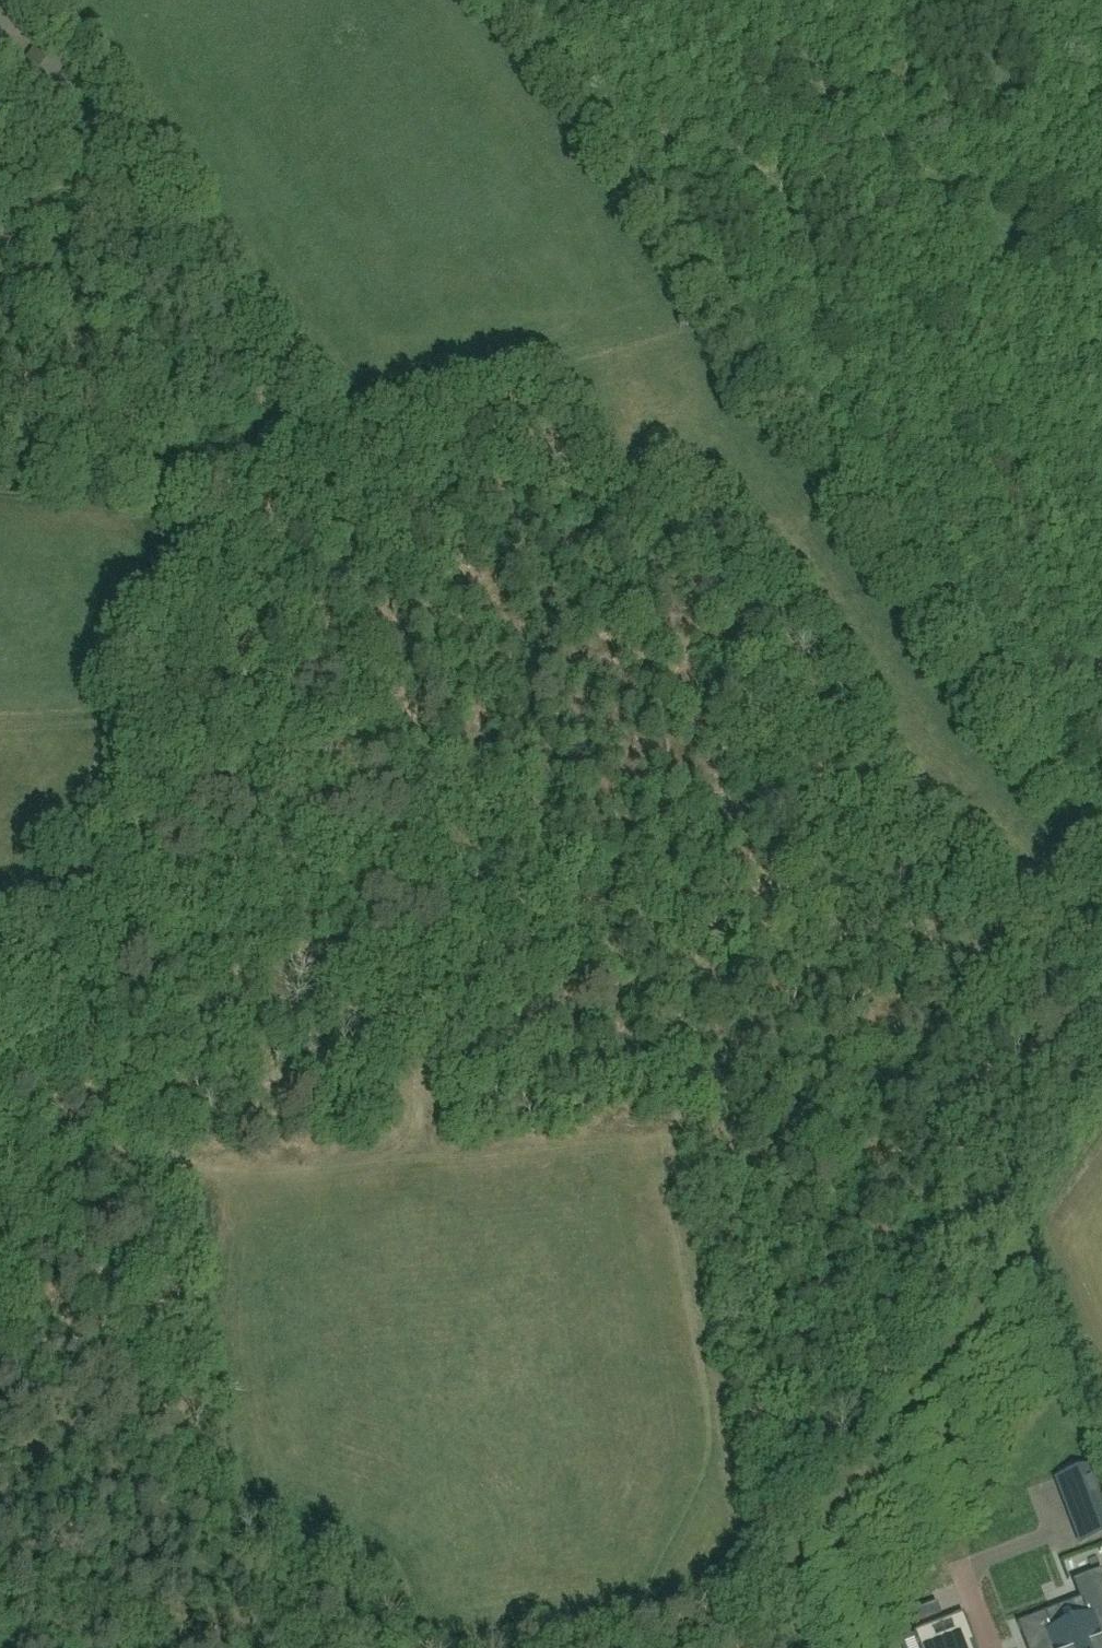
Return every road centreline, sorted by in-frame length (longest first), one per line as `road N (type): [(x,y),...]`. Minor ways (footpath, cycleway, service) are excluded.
road 1 (track): [(0,1201),(143,1167),(277,1170),(393,1157),(410,1147),(423,1070),(448,1031),(514,993),(662,935)]
road 2 (track): [(662,935),(405,805),(172,655)]
road 3 (track): [(1101,891),(908,923),(662,935)]
road 4 (track): [(0,919),(59,869),(103,755),(172,655)]
road 5 (track): [(172,655),(182,568),(179,533),(164,511),(0,485)]

